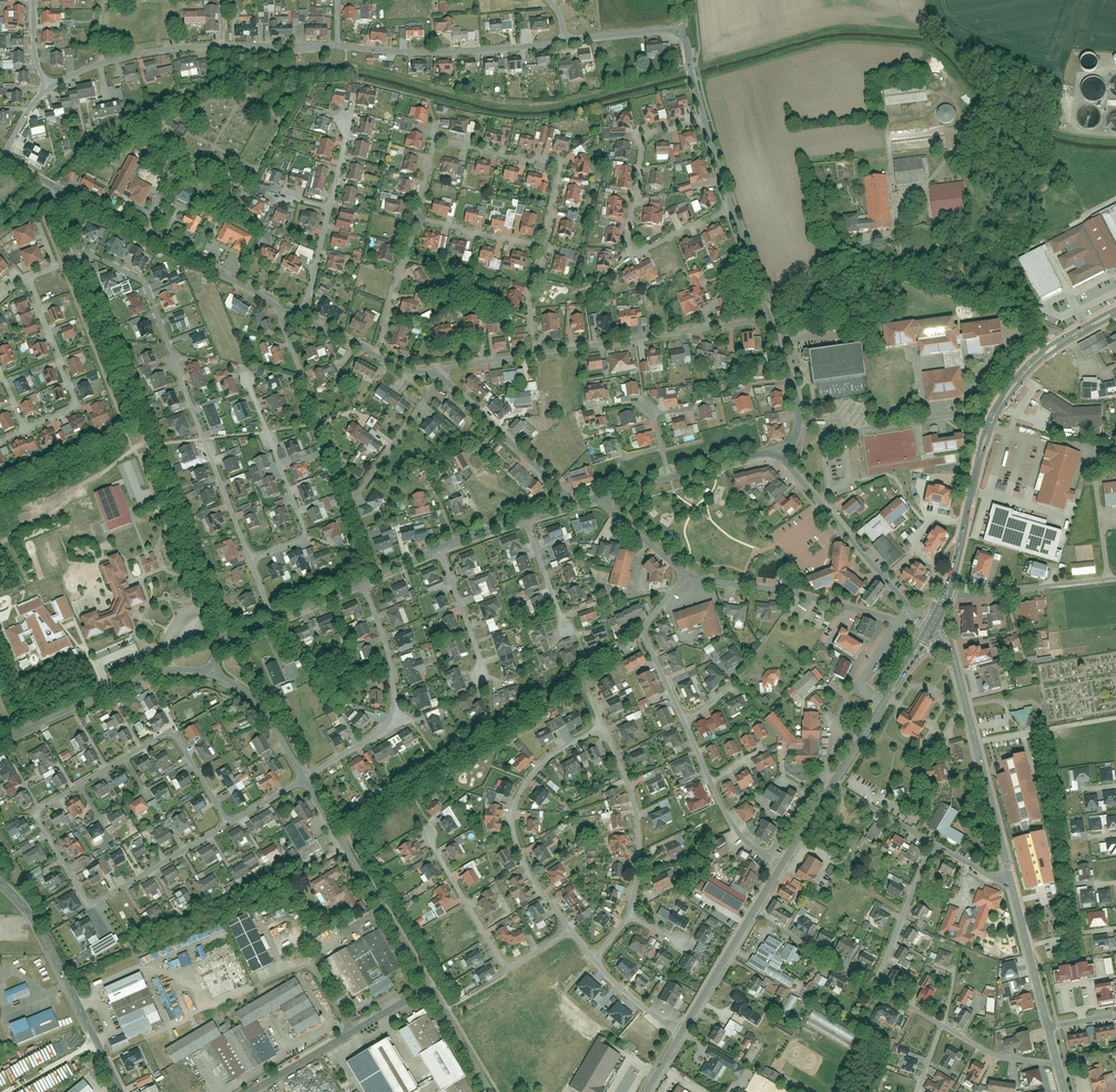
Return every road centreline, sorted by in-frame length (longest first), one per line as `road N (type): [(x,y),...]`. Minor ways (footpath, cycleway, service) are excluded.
road 1 (residential): [(229,822),(97,903),(84,897),(39,808),(169,733)]
road 2 (residential): [(222,642),(77,258)]
road 3 (residential): [(77,258),(93,256),(142,281),(250,559)]
road 4 (secondary): [(947,590),(998,407),(1039,357),(1115,312)]
road 5 (residential): [(704,120),(637,135),(628,246),(643,251),(731,208)]
road 6 (residential): [(543,247),(557,166),(541,158),(523,161),(435,139),(418,219)]
road 7 (residential): [(643,631),(736,830),(783,864)]
road 8 (residential): [(71,76),(182,48),(337,46)]
road 9 (residential): [(570,928),(512,836),(514,809),(523,780),(549,753),(602,727)]
road 10 (residential): [(60,190),(284,311)]
road 11 (residential): [(362,581),(391,668),(392,715),(385,730),(305,780)]
road 12 (residential): [(602,727),(634,802),(638,831),(630,916),(597,958)]
road 13 (tertiary): [(121,1091),(33,918),(0,881)]
road 14 (residential): [(305,780),(428,988)]
road 15 (secondary): [(1010,878),(952,650)]
road 16 (residential): [(768,316),(537,353)]
road 17 (residential): [(337,46),(446,53),(567,41)]
road 18 (residential): [(246,379),(304,536),(250,559)]
road 19 (residential): [(430,836),(502,962),(515,964),(570,928)]
road 20 (residential): [(0,739),(134,676),(208,673)]
road 21 (residential): [(684,573),(796,592),(898,622)]
road 22 (residential): [(914,613),(781,456)]
road 23 (residential): [(428,988),(251,1091)]
road 24 (residential): [(284,311),(351,502)]
road 25 (residential): [(23,276),(74,399),(69,411),(25,430)]
road 26 (residential): [(441,378),(569,505)]
road 27 (unclassified): [(1115,577),(996,593),(947,590)]
road 28 (residential): [(873,987),(937,846)]
road 29 (secondary): [(1048,1028),(1010,878)]
road 30 (residential): [(351,502),(441,378)]
road 31 (residential): [(208,673),(260,714),(305,780)]
road 32 (residential): [(418,219),(376,356)]
road 33 (residential): [(751,912),(873,987)]
road 34 (secondary): [(683,1030),(751,912)]
road 35 (residential): [(438,548),(480,674)]
road 36 (residential): [(418,219),(543,247)]
road 37 (residential): [(937,846),(832,782)]
road 38 (residential): [(943,1025),(985,1052),(1056,1062)]
road 39 (residential): [(428,988),(491,1091)]

